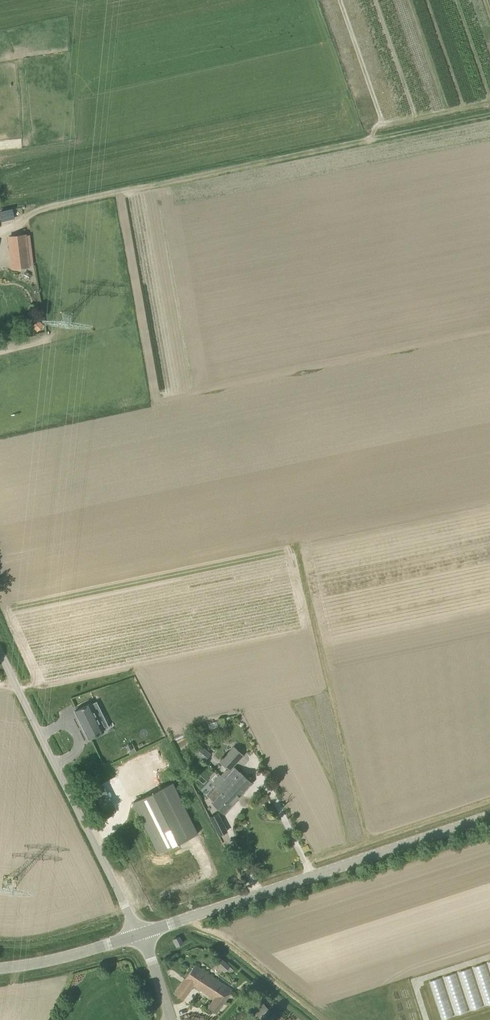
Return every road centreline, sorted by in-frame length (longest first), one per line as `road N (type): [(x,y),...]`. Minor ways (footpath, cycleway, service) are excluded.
road 1 (tertiary): [(140,934),(489,816)]
road 2 (unclassified): [(140,934),(0,646)]
road 3 (tertiary): [(140,934),(0,970)]

